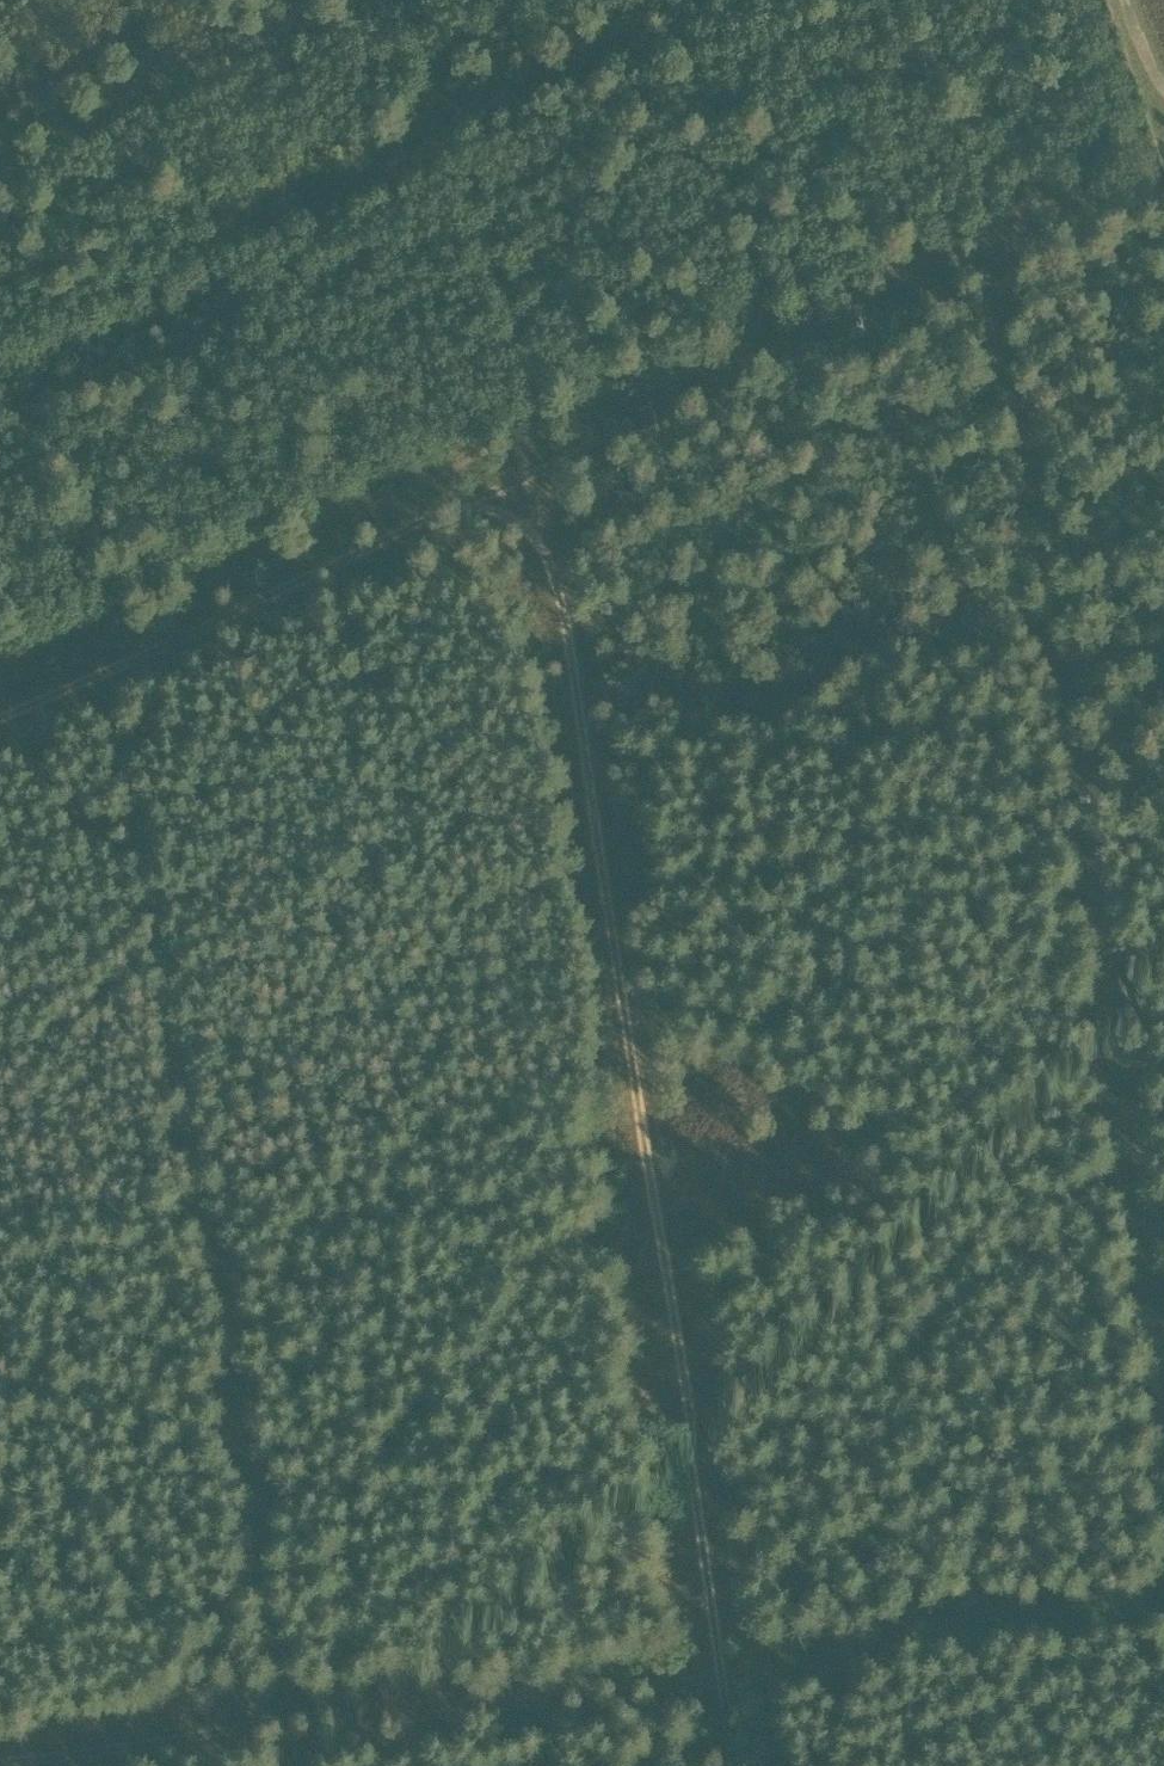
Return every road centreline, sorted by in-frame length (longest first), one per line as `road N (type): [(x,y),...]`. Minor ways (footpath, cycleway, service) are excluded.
road 1 (track): [(733,1765),(531,489),(0,740)]
road 2 (track): [(1163,1599),(781,1649),(61,1765)]
road 3 (track): [(531,489),(1158,198)]
road 4 (track): [(1163,1439),(1071,804)]
road 5 (track): [(88,698),(130,857),(185,1173)]
road 6 (track): [(88,698),(0,426)]
road 7 (track): [(1163,152),(1112,0)]

